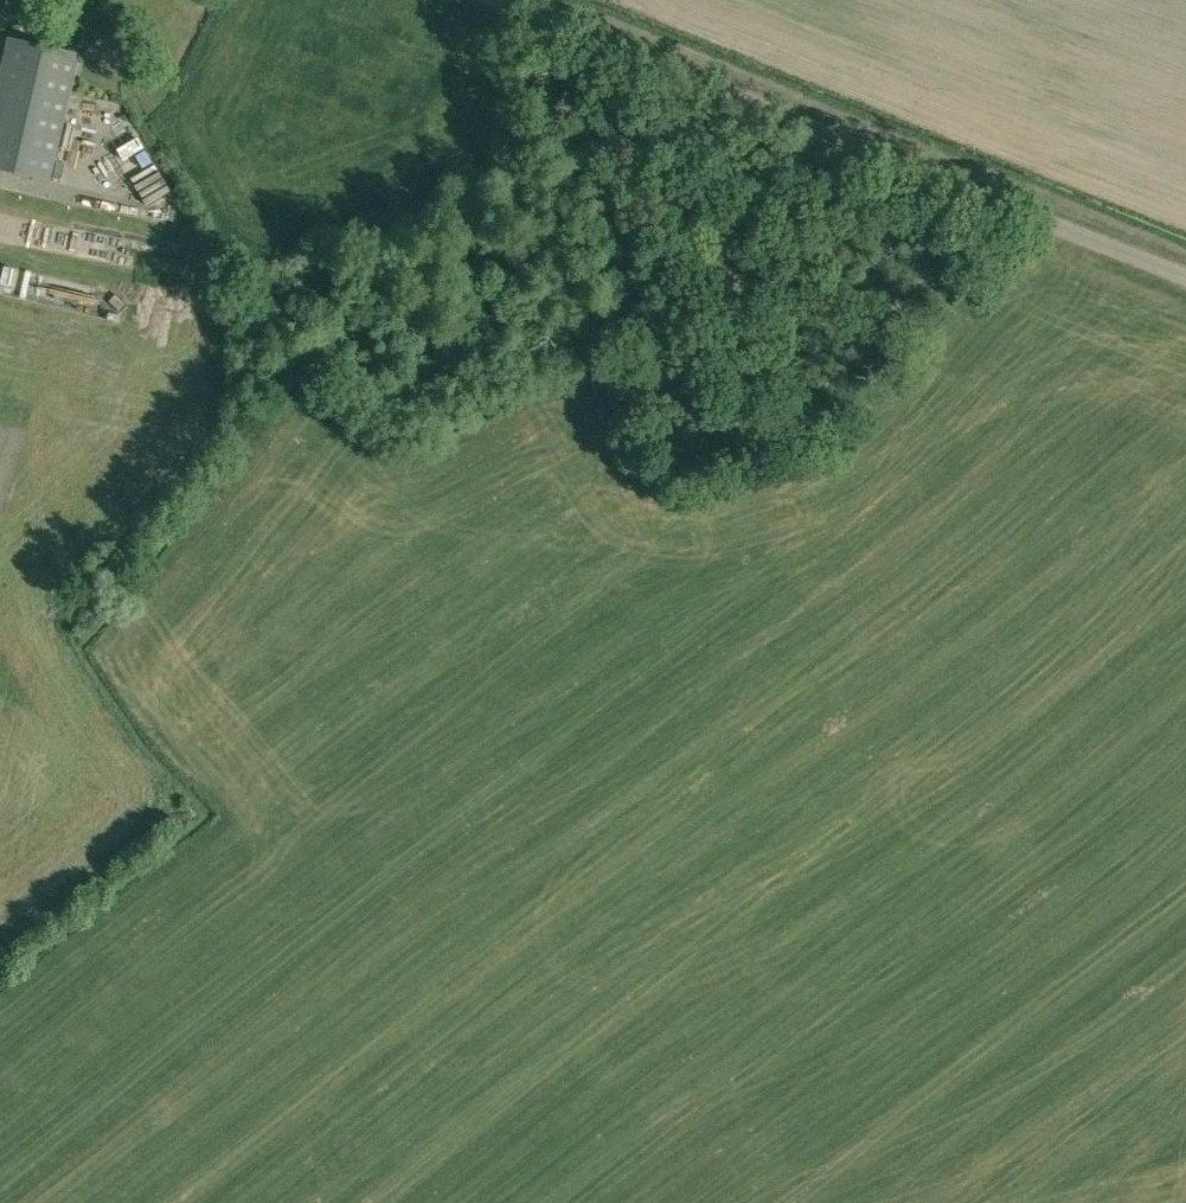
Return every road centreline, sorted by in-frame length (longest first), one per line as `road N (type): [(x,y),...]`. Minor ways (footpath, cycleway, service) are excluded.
road 1 (unclassified): [(1185,276),(503,0)]

